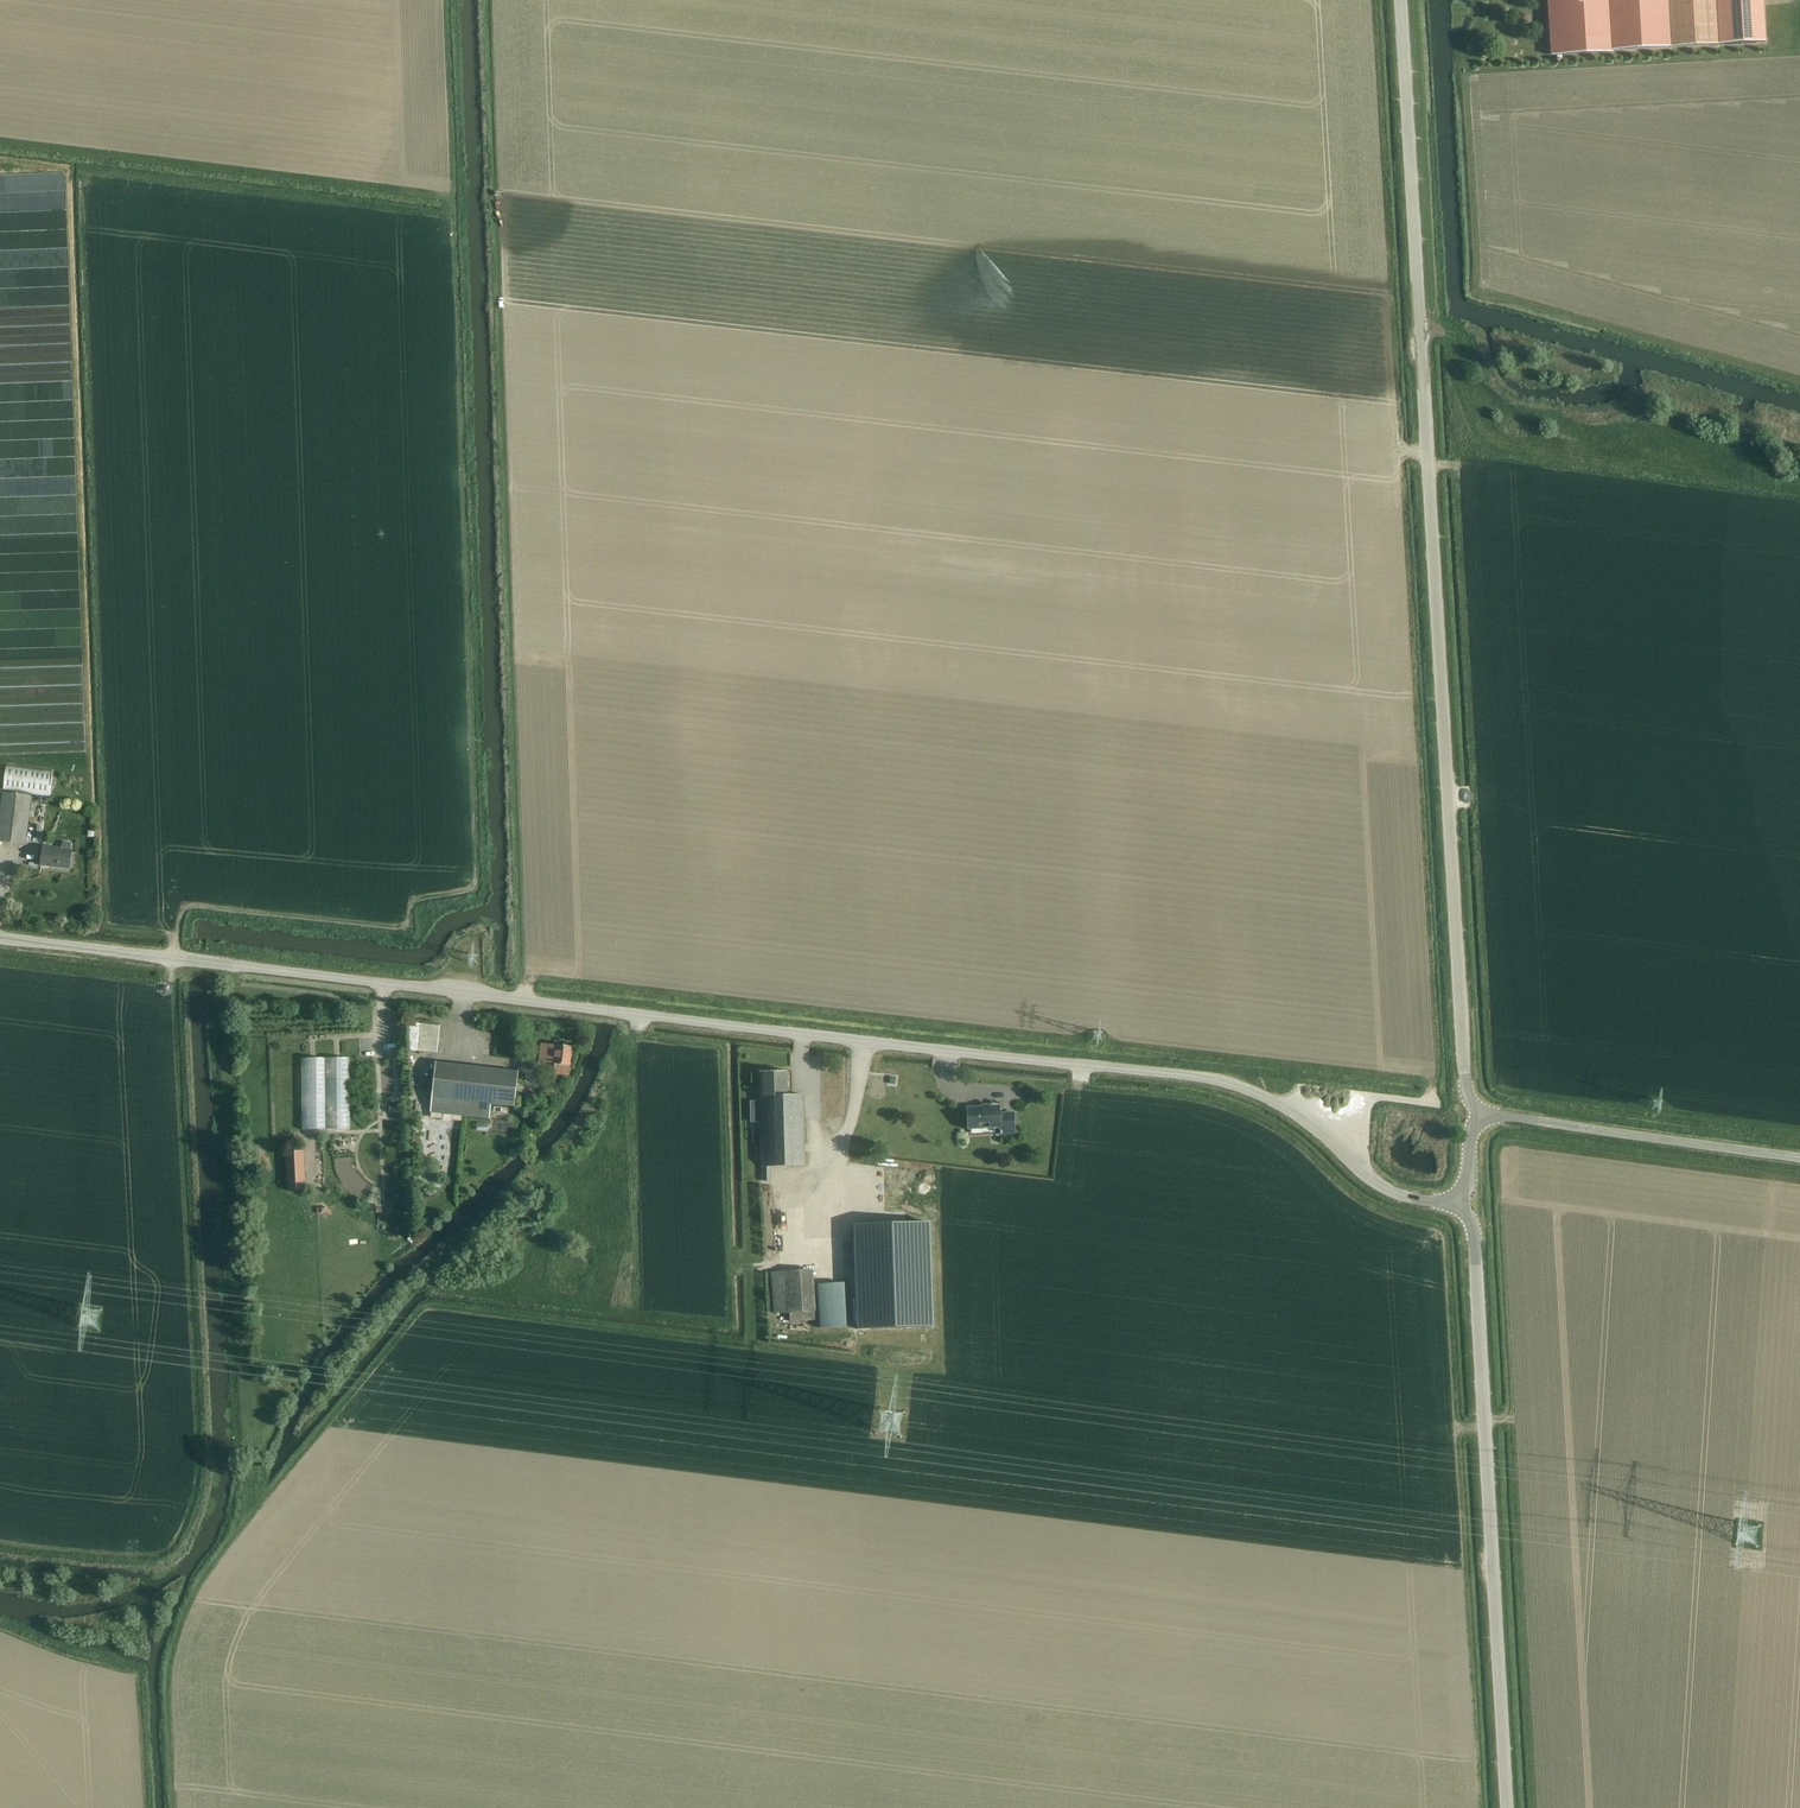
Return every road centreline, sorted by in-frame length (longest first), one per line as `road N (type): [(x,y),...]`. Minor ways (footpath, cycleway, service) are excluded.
road 1 (unclassified): [(1461,1204),(1387,1191),(1289,1111),(1208,1079),(0,938)]
road 2 (unclassified): [(1480,1114),(1464,1073),(1400,0)]
road 3 (unclassified): [(1507,1807),(1475,1249),(1461,1204)]
road 4 (unclassified): [(1480,1114),(1799,1158)]
road 5 (track): [(1320,1134),(1362,1098),(1444,1106)]

